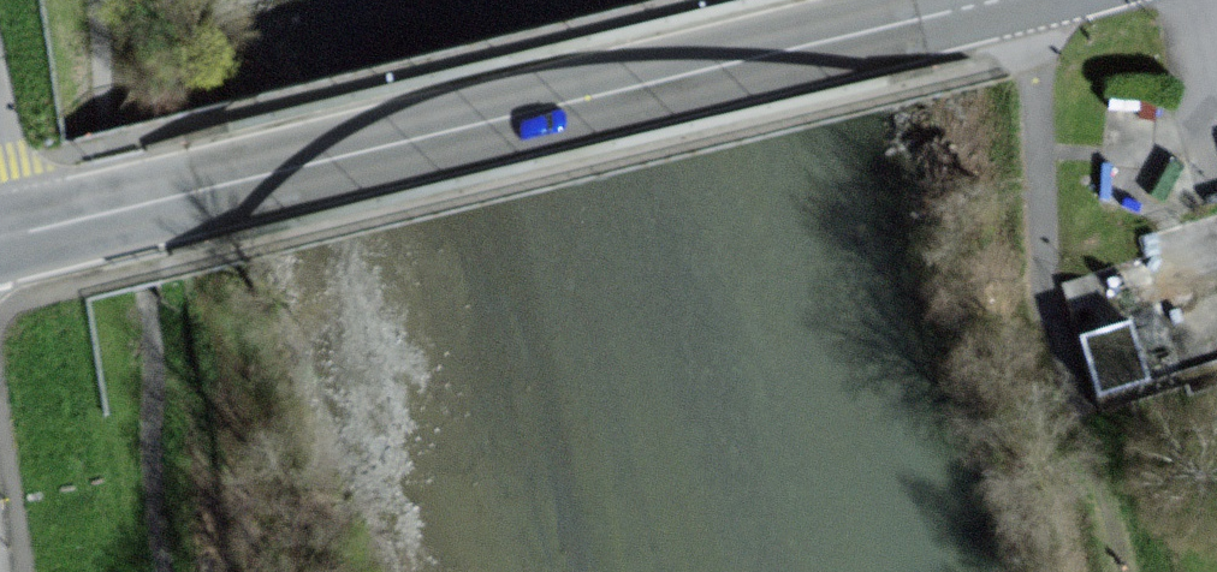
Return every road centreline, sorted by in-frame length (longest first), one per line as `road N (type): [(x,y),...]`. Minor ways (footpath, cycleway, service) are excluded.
road 1 (tertiary): [(994,0),(0,242)]
road 2 (track): [(1040,0),(1040,259),(1128,571)]
road 3 (motorway): [(52,571),(0,243)]

